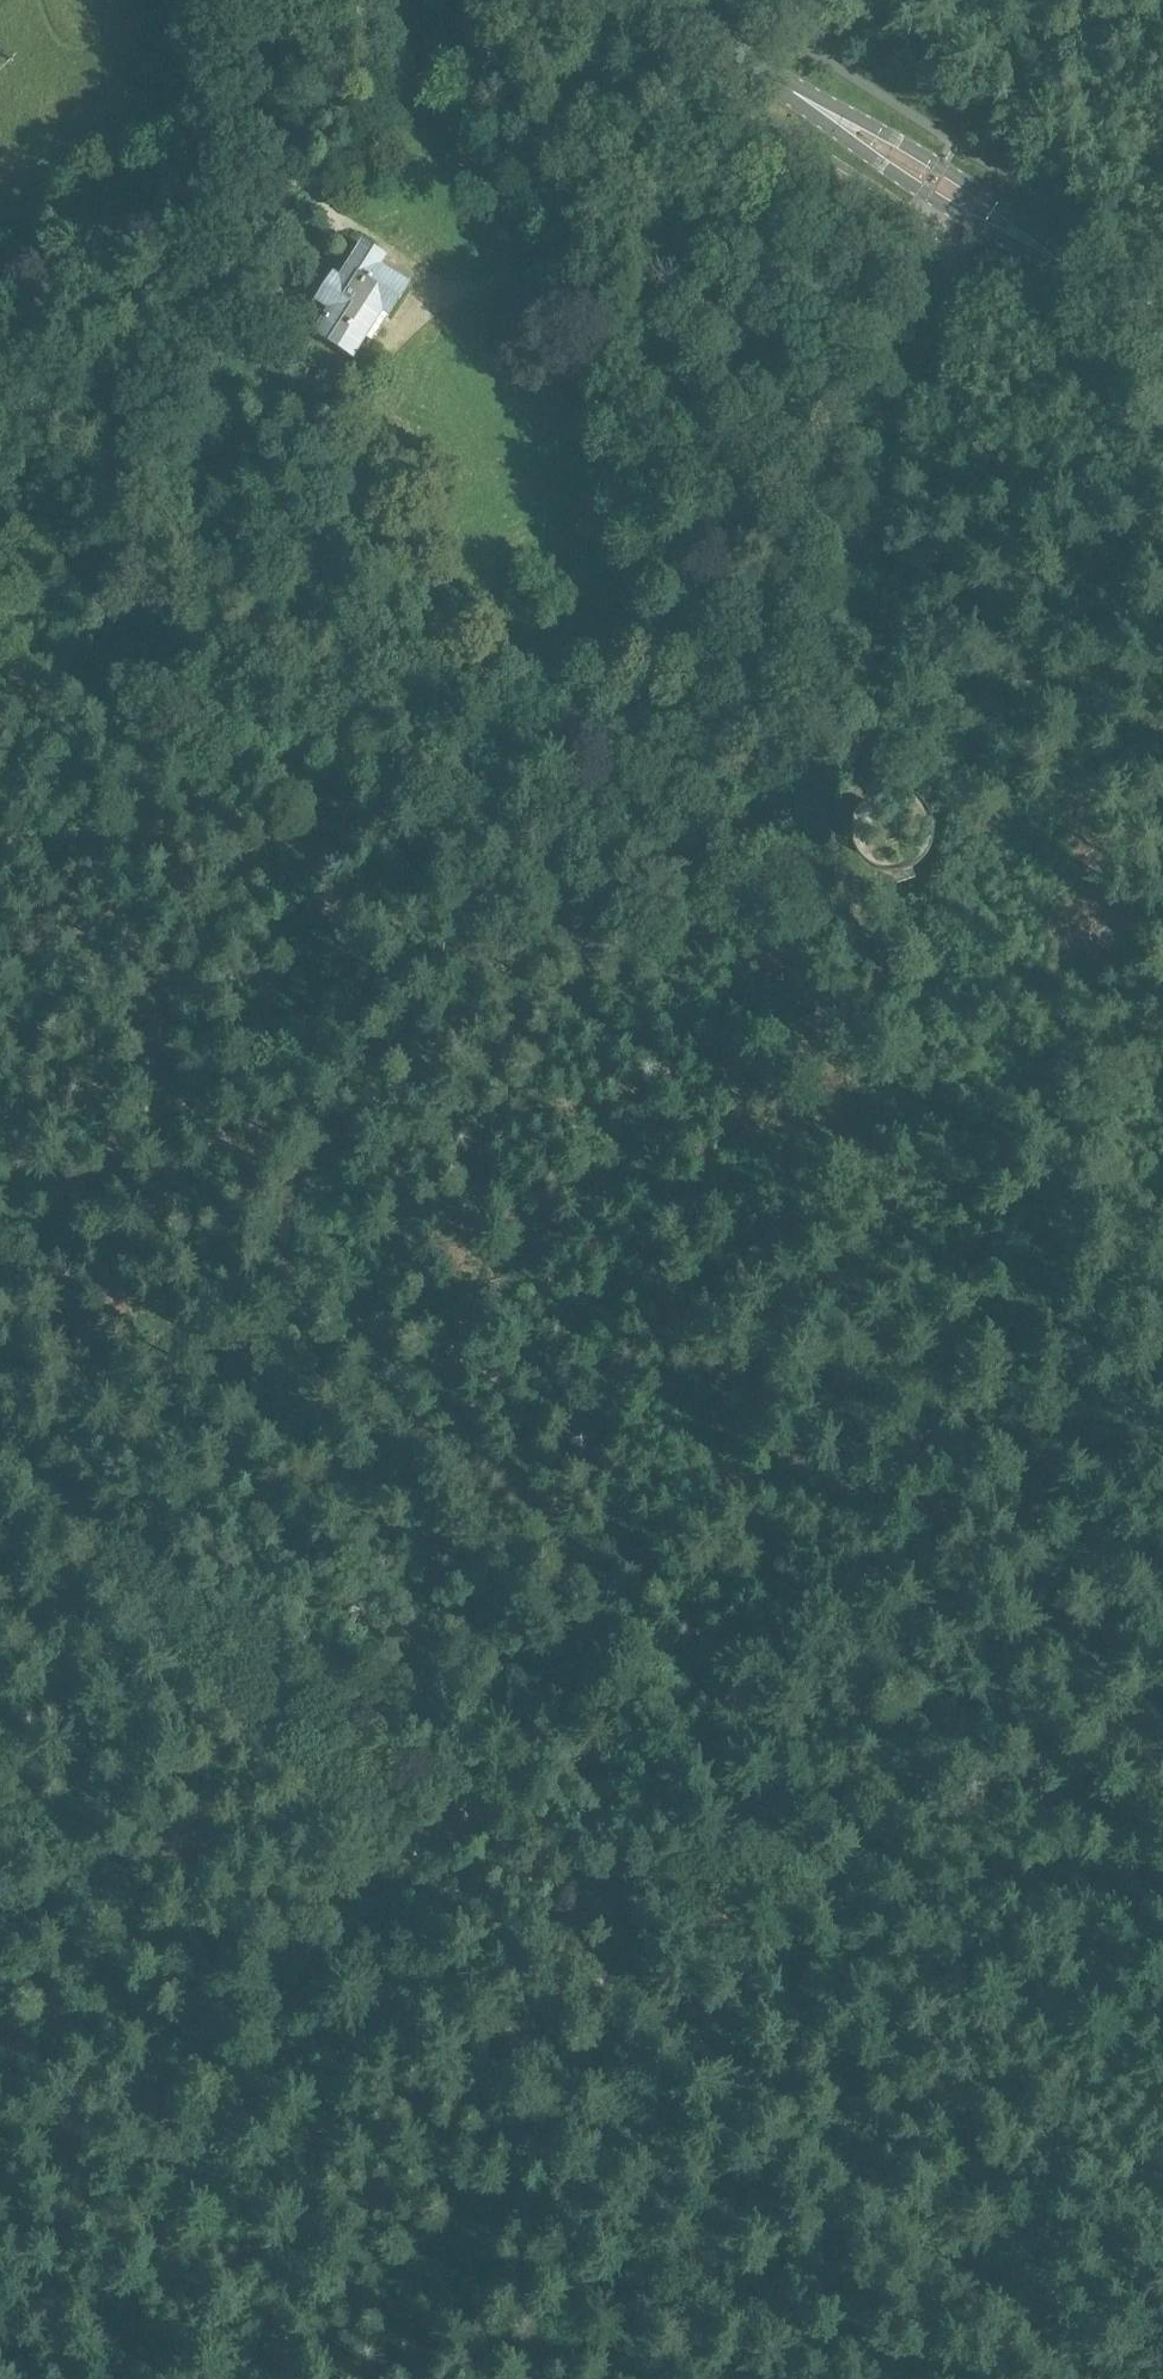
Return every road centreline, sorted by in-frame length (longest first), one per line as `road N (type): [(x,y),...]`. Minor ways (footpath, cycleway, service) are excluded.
road 1 (track): [(1061,2378),(902,2228),(523,1900)]
road 2 (track): [(322,2378),(523,1900)]
road 3 (track): [(252,0),(268,101),(317,186),(331,215),(330,247),(315,288),(292,297),(276,290),(260,245),(298,153)]
road 4 (track): [(523,1900),(176,1602)]
road 5 (secondary): [(745,60),(926,191),(1118,296)]
road 6 (secondary): [(1118,296),(940,167),(745,60)]
road 7 (track): [(176,1602),(0,1455)]
road 8 (track): [(1035,0),(1074,72),(1108,102),(1162,127)]

